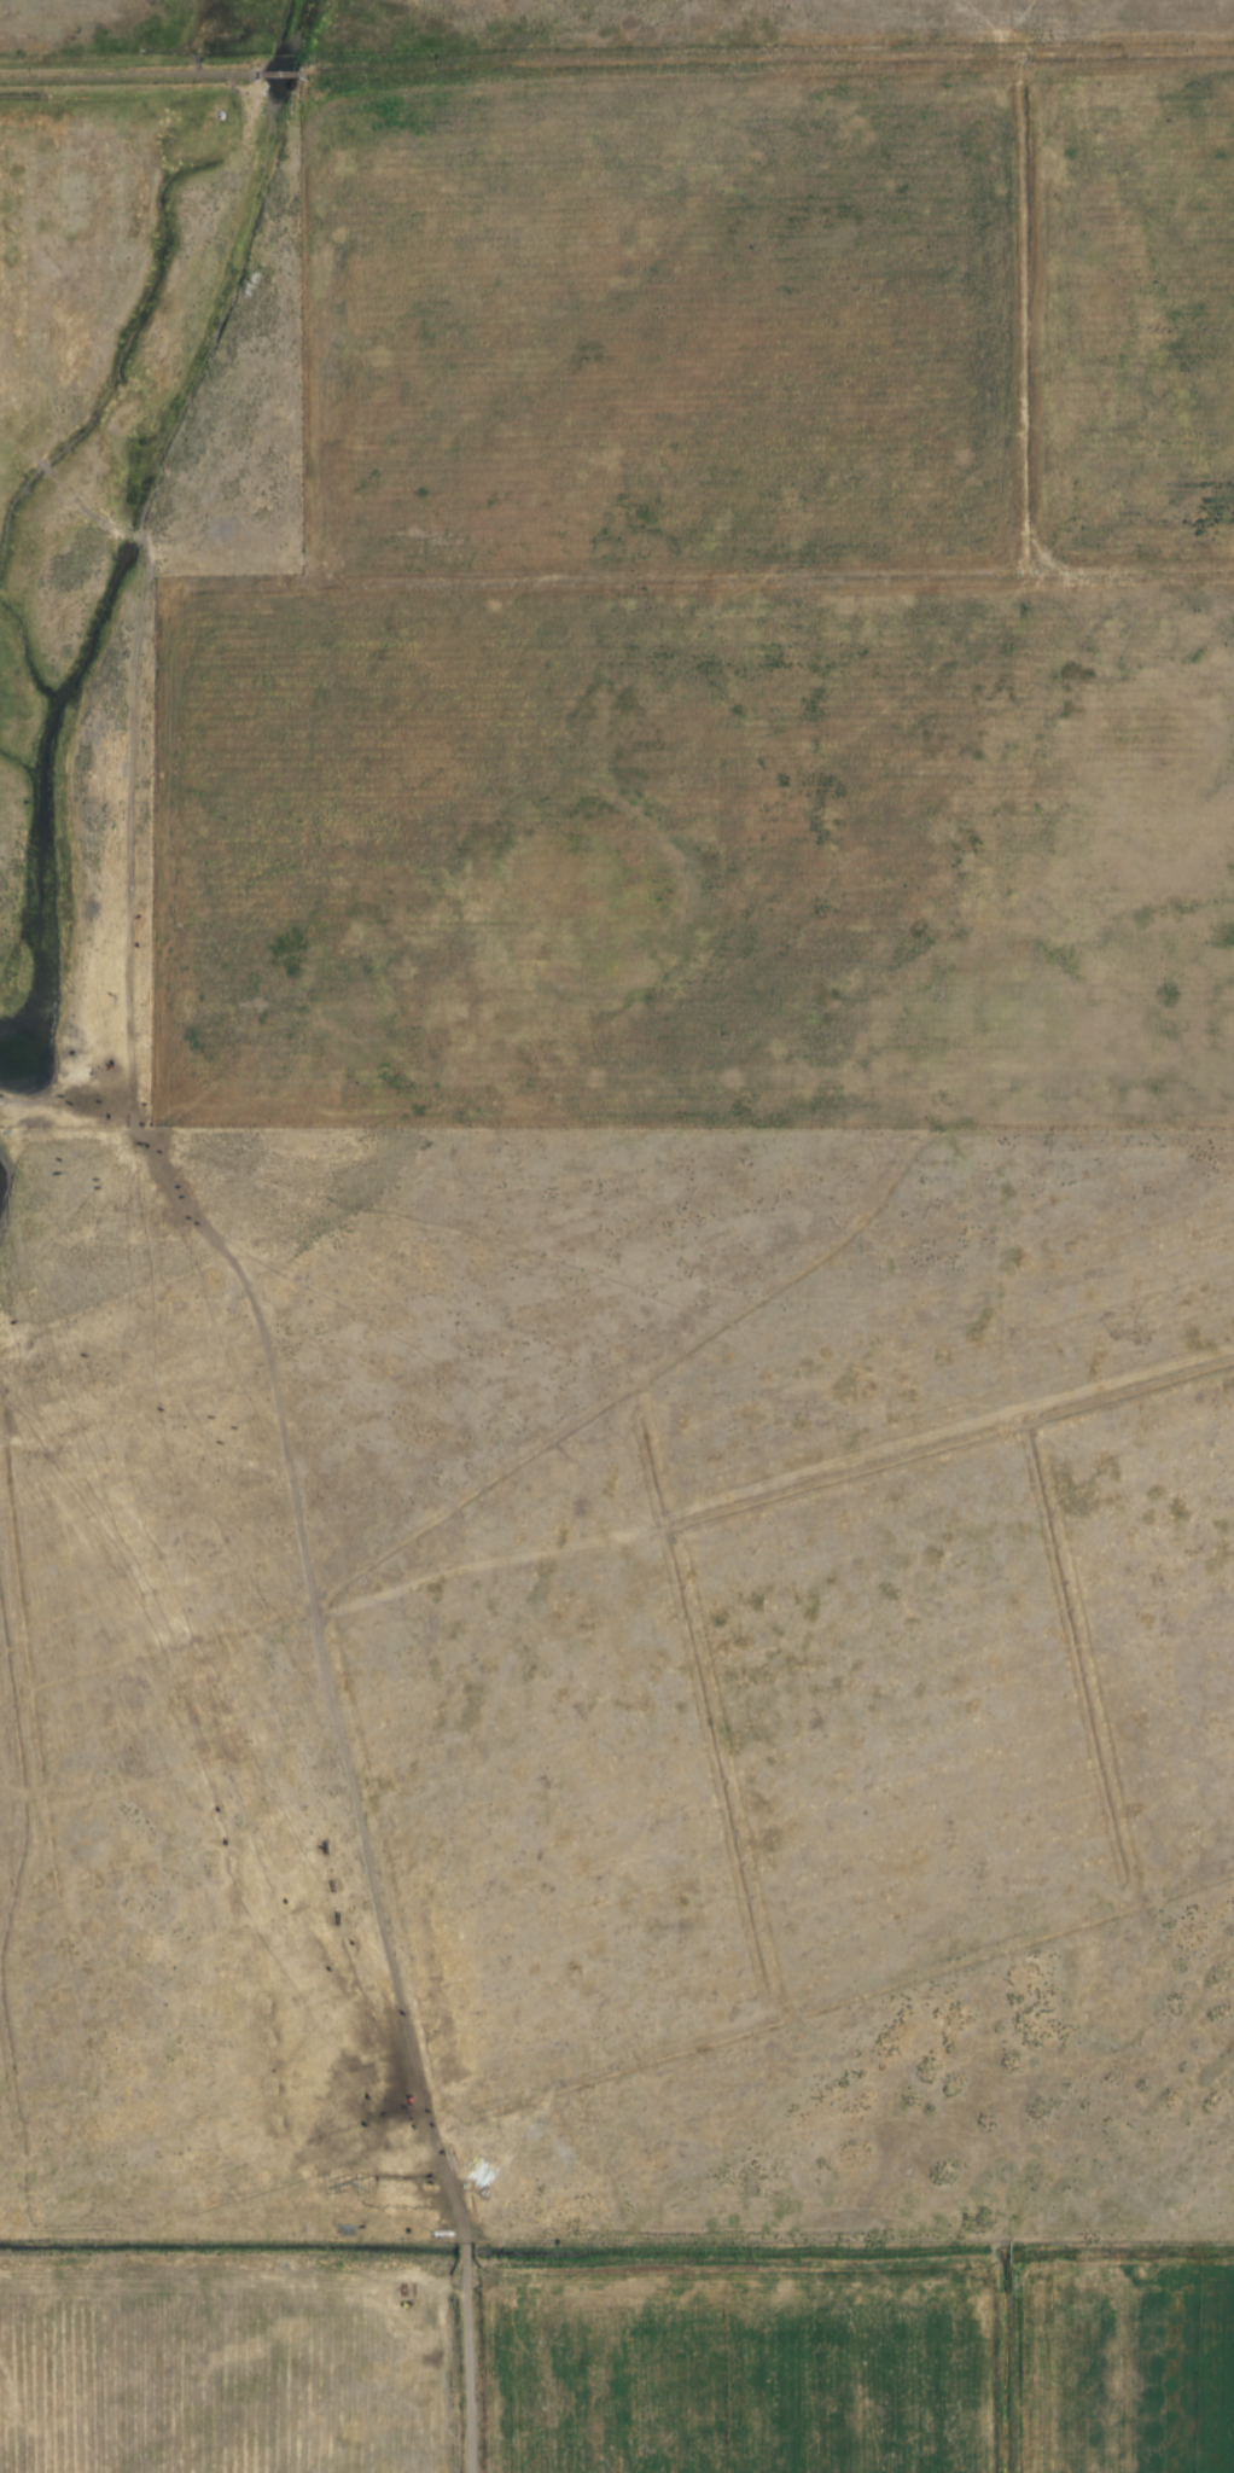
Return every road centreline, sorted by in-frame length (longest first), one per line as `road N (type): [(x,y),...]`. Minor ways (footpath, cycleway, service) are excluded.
road 1 (track): [(489,2472),(484,2238),(449,2129),(367,1791),(296,1378),(273,1294),(233,1224),(177,1175),(157,1110)]

